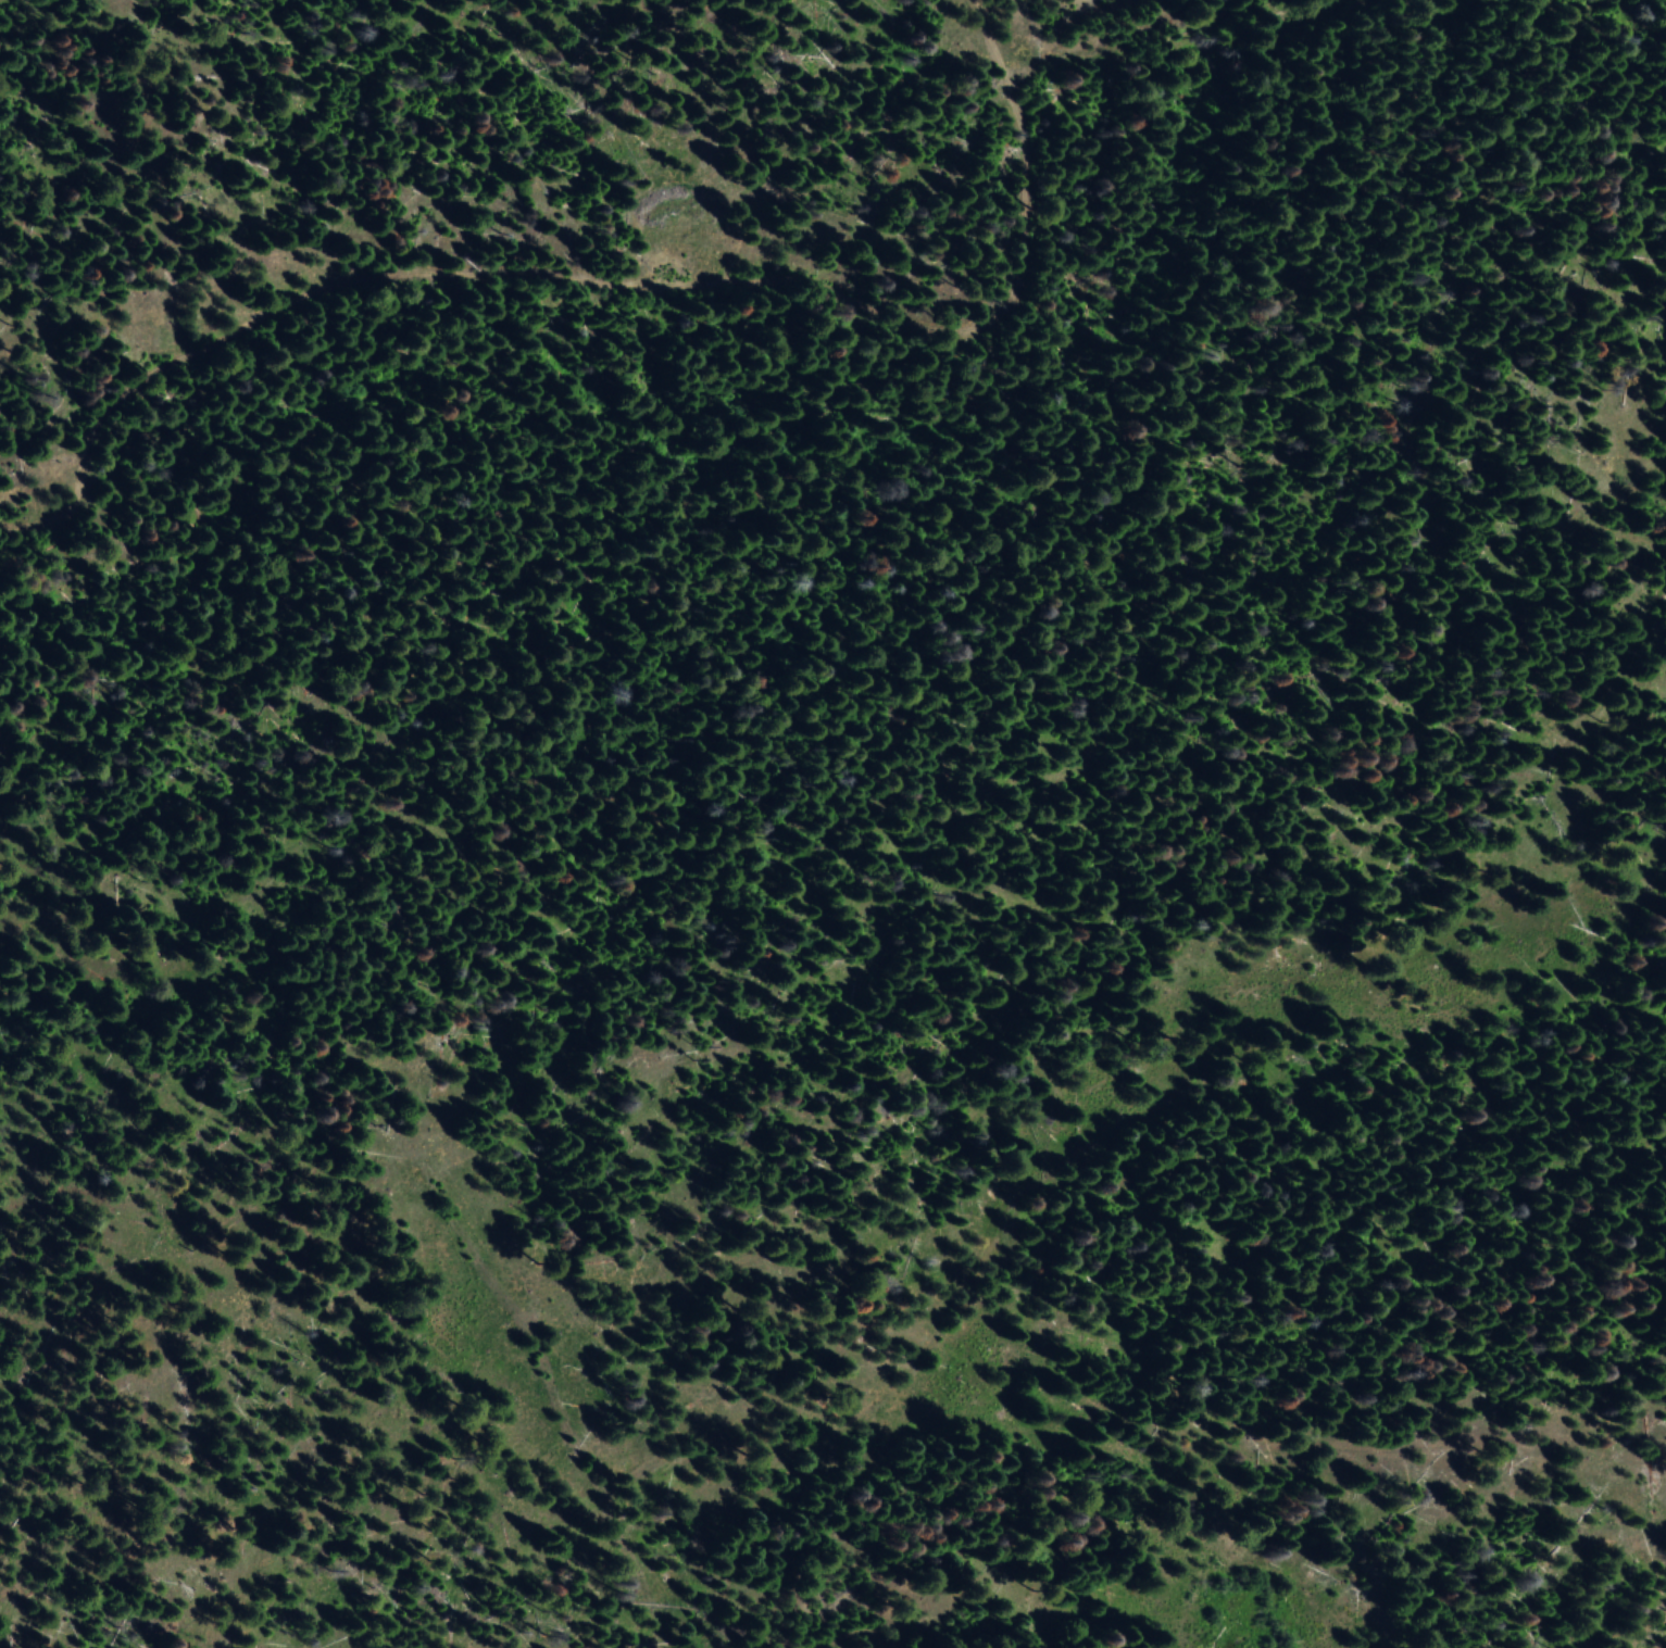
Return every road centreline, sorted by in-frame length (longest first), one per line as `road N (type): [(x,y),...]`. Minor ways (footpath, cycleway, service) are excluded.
road 1 (track): [(992,0),(1020,136),(1026,263),(1000,314),(928,334),(863,305),(764,279),(428,278),(272,309),(143,382),(83,453),(74,498),(43,530),(0,532)]

